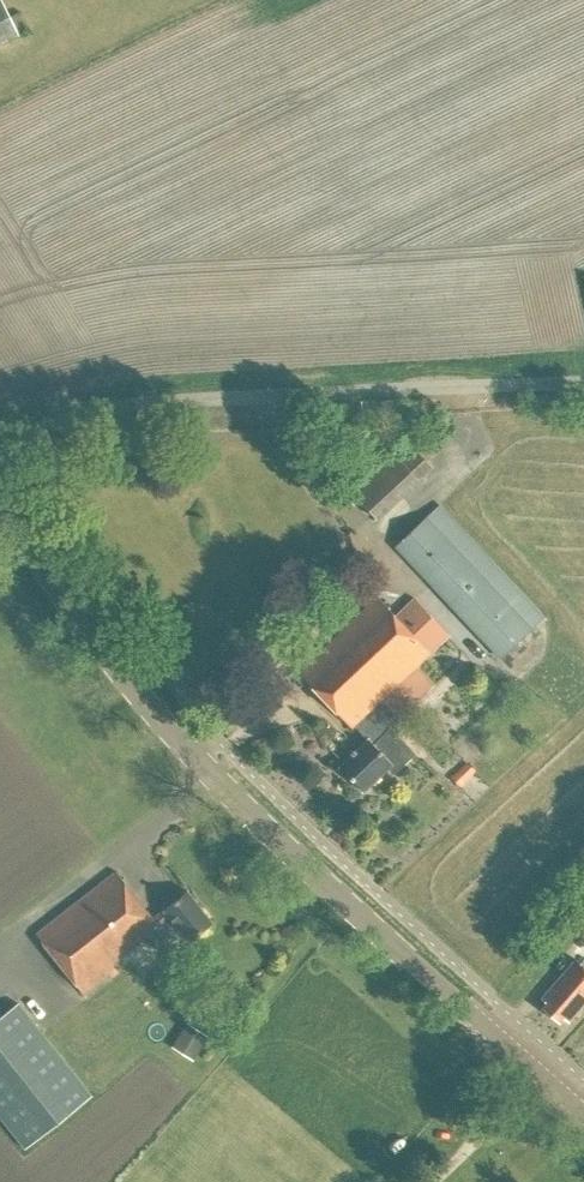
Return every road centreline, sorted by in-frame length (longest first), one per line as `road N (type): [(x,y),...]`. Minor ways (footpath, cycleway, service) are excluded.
road 1 (secondary): [(583,1111),(258,818),(89,632),(0,498)]
road 2 (unclassified): [(0,443),(141,403),(583,383)]

